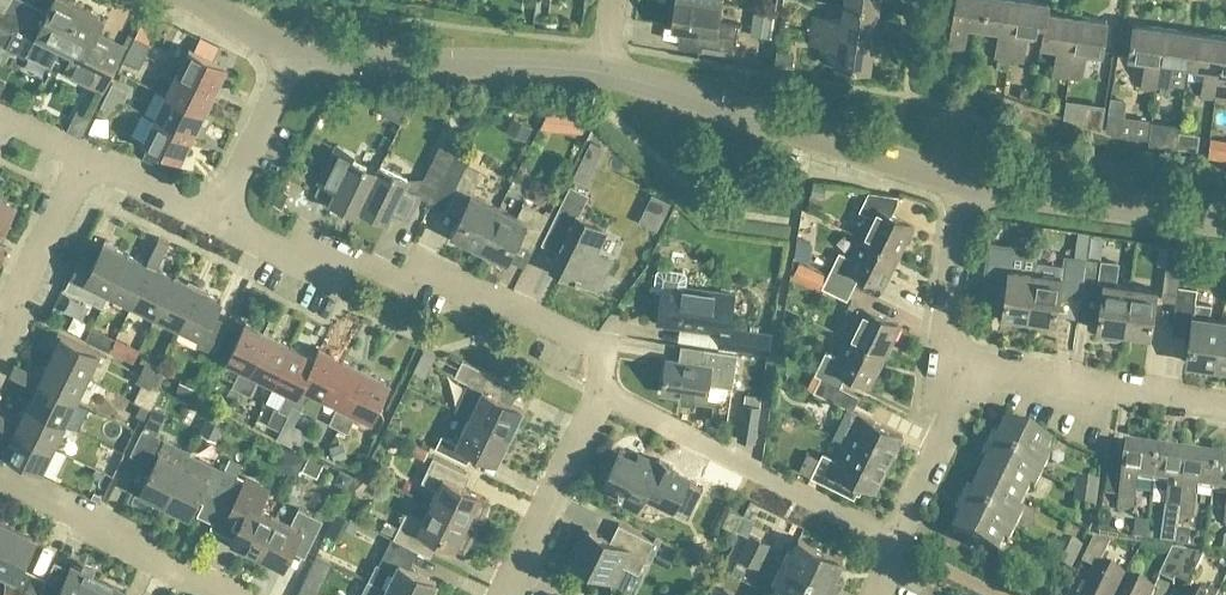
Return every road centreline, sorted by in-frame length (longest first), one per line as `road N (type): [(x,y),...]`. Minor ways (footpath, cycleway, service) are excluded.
road 1 (residential): [(600,394),(604,366),(592,345),(431,264),(394,278),(355,261),(281,254),(215,222)]
road 2 (residential): [(963,184),(605,73)]
road 3 (residential): [(894,541),(600,394)]
road 4 (residential): [(605,73),(347,63),(293,49)]
road 5 (residential): [(1225,408),(943,372)]
road 6 (residential): [(1225,230),(963,184)]
road 7 (residential): [(0,485),(229,594)]
road 8 (residential): [(503,594),(600,394)]
road 9 (residential): [(0,348),(94,161)]
road 10 (residential): [(215,222),(293,49)]
road 11 (residential): [(943,372),(963,184)]
road 12 (residential): [(894,541),(953,419),(943,372)]
road 13 (residential): [(215,222),(94,161)]

